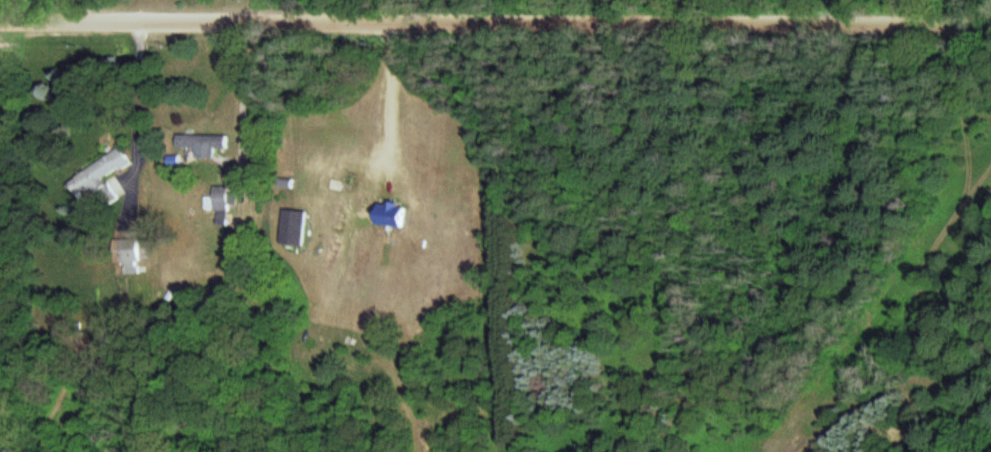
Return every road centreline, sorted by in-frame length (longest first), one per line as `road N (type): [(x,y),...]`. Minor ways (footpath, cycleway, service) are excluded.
road 1 (residential): [(990,28),(0,24)]

